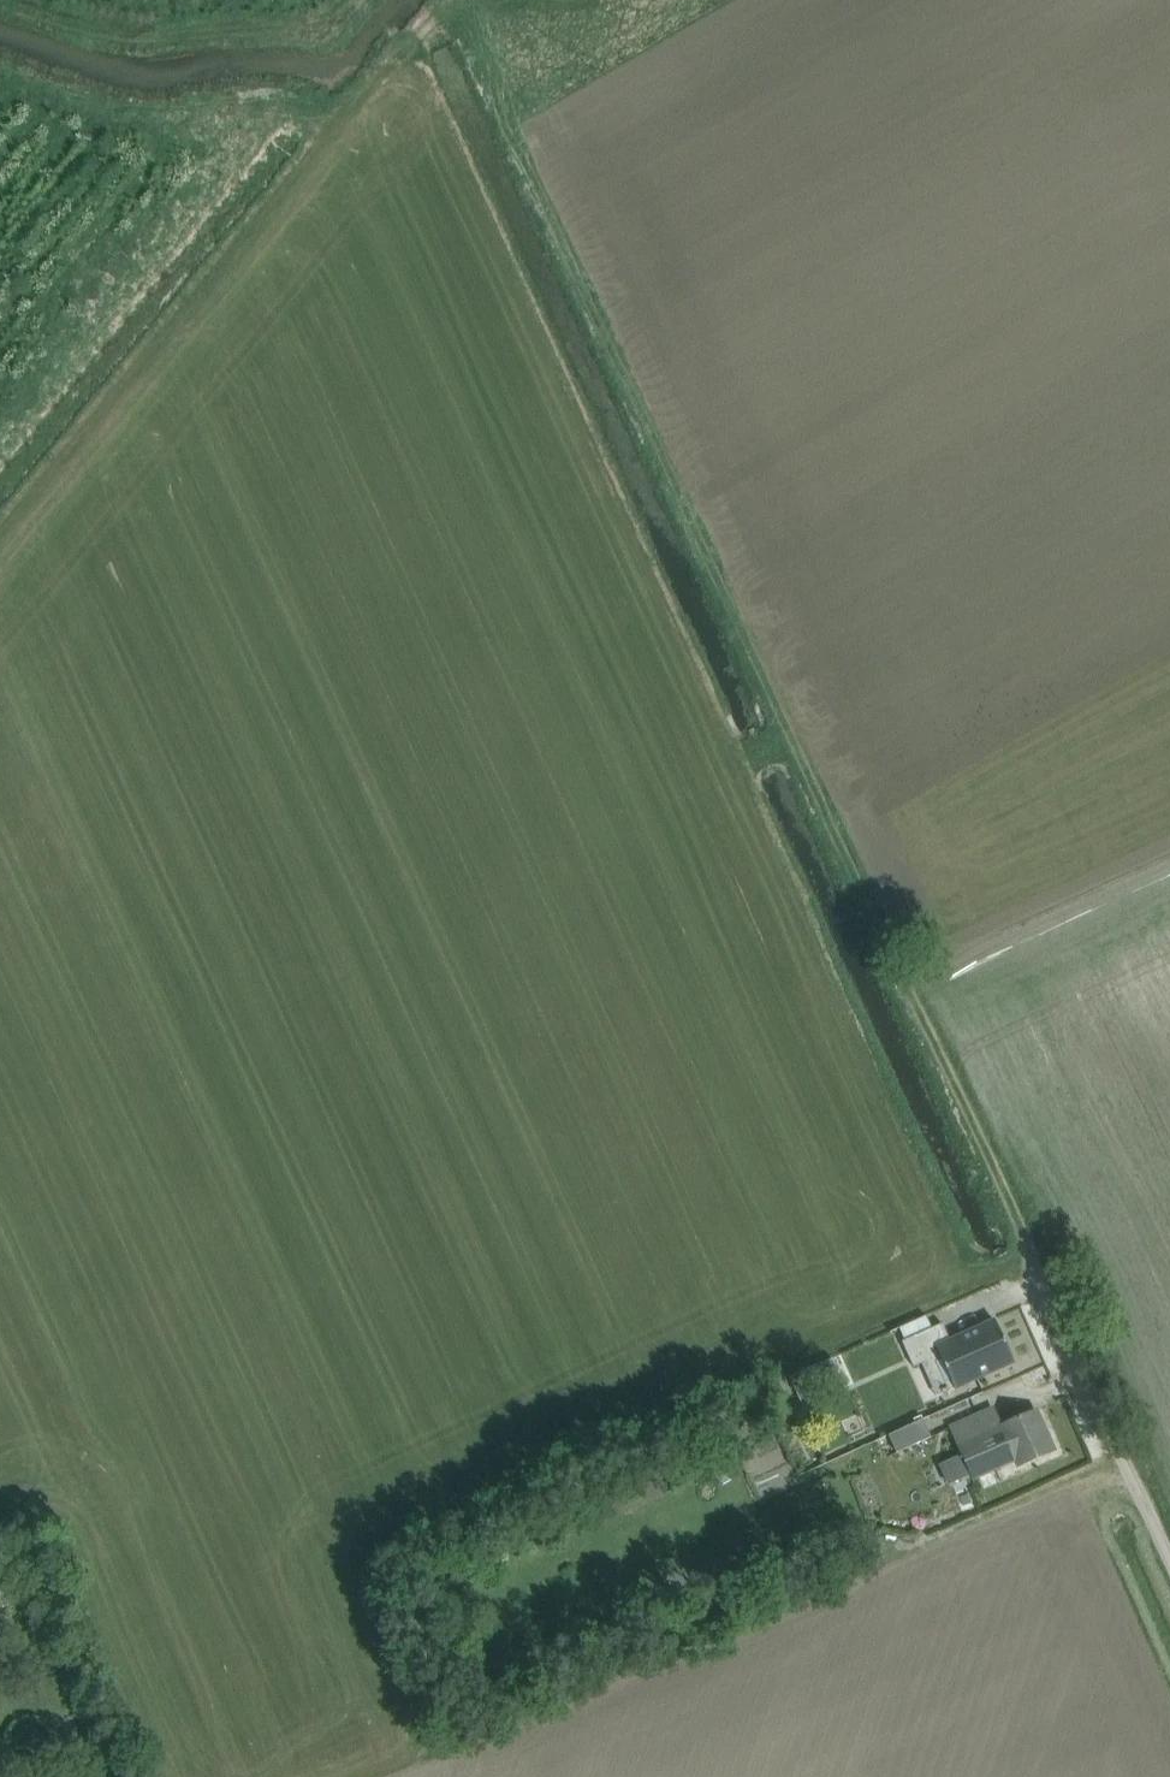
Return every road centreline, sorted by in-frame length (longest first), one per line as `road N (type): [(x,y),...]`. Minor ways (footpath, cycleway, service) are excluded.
road 1 (unclassified): [(1041,1278),(1169,1557)]

